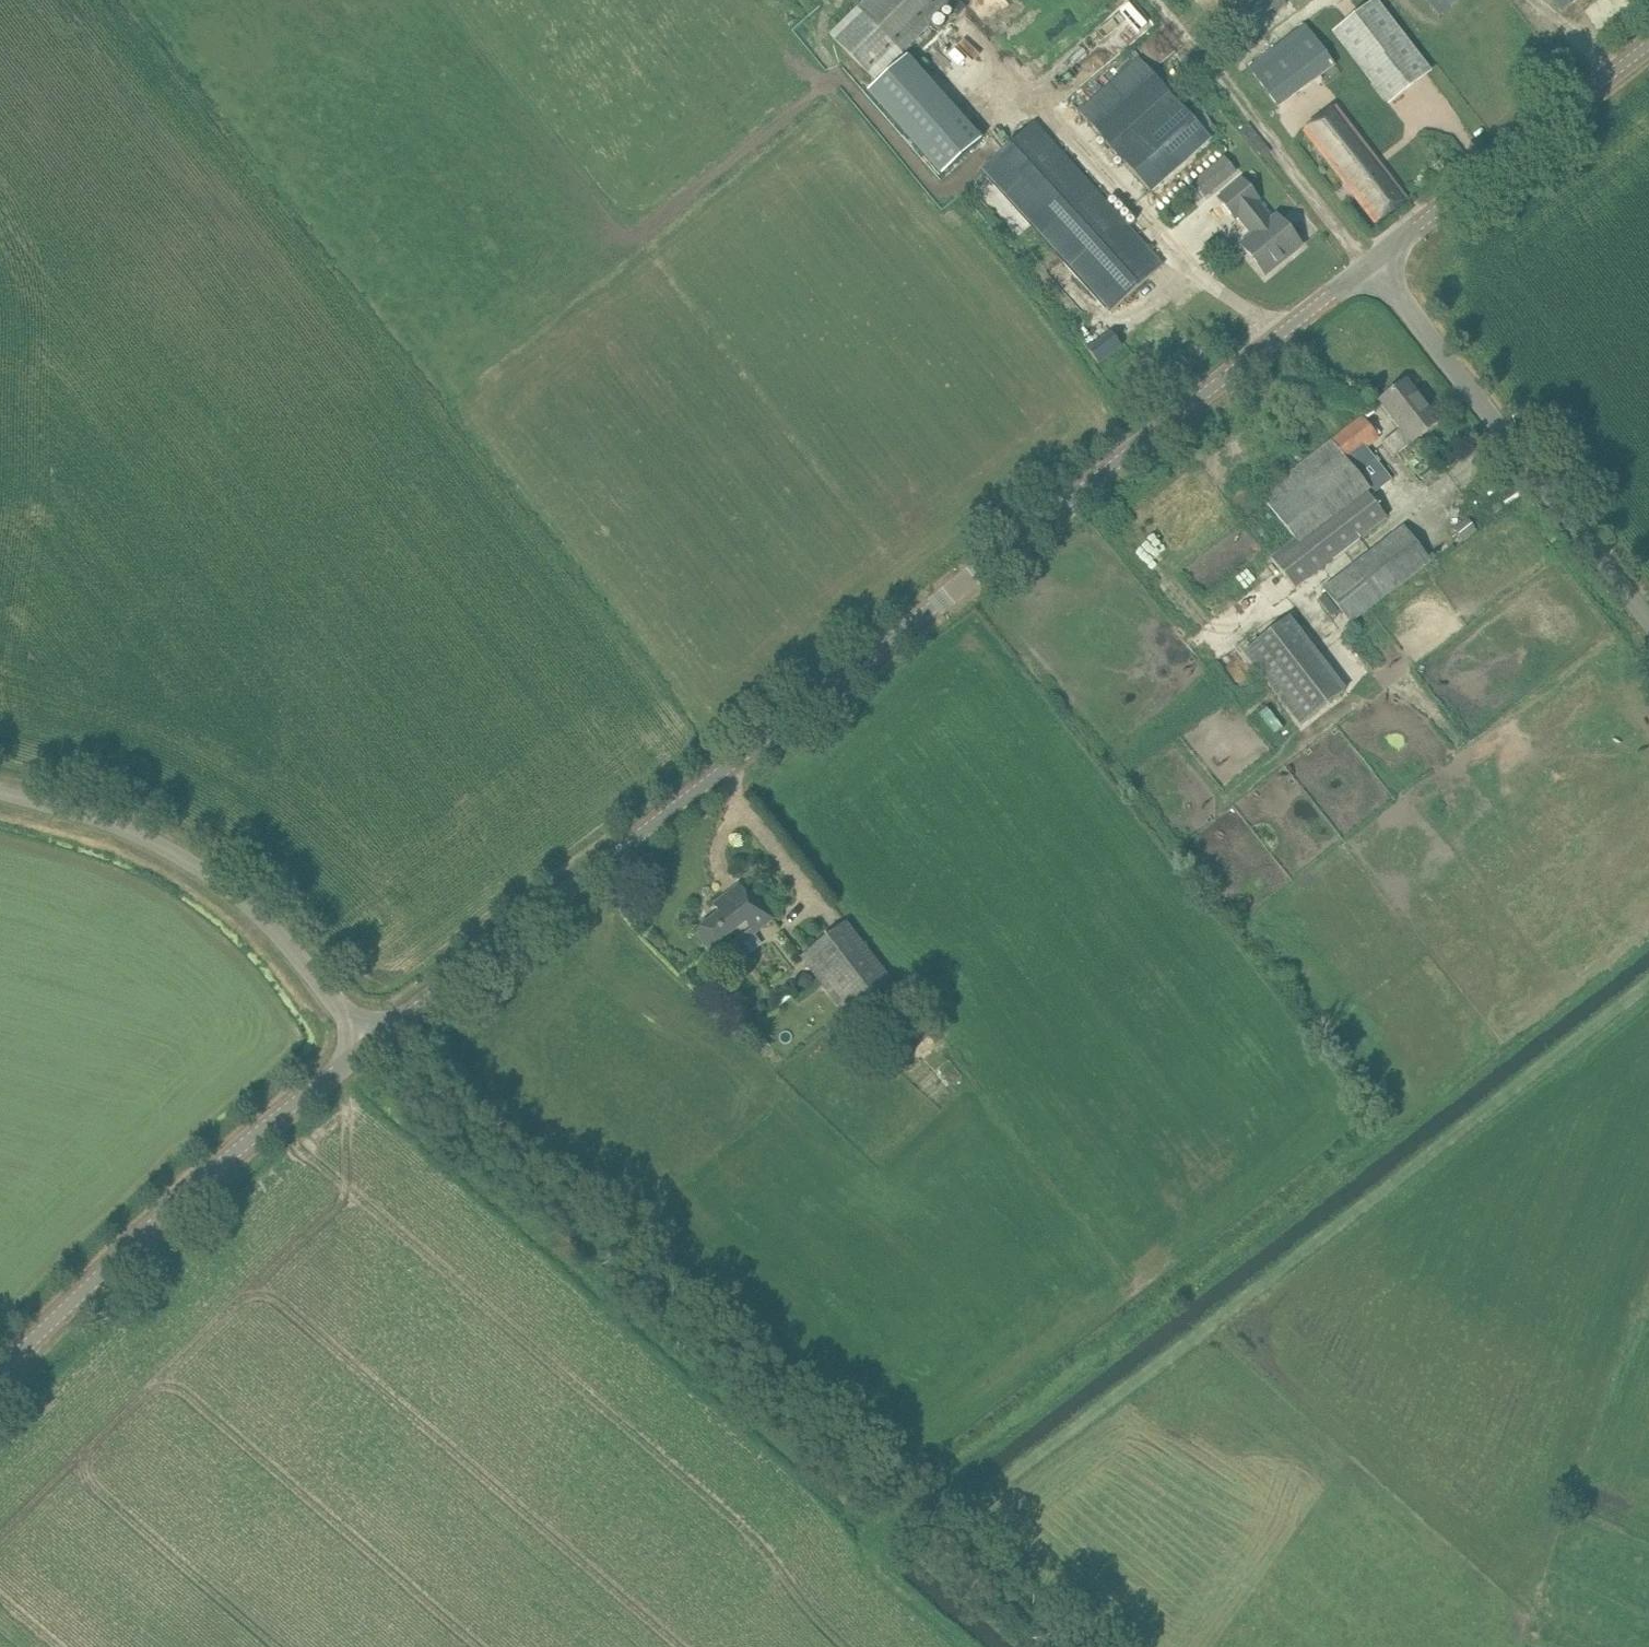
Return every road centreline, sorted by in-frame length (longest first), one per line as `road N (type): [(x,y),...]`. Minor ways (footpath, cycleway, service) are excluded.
road 1 (tertiary): [(366,1041),(1376,268)]
road 2 (tertiary): [(0,1369),(177,1202),(366,1041)]
road 3 (unclassified): [(1648,635),(1376,268)]
road 4 (unclassified): [(366,1041),(242,910),(161,852),(97,823),(0,798)]
road 5 (tertiary): [(1376,268),(1648,46)]
road 6 (track): [(1376,268),(1161,0)]

